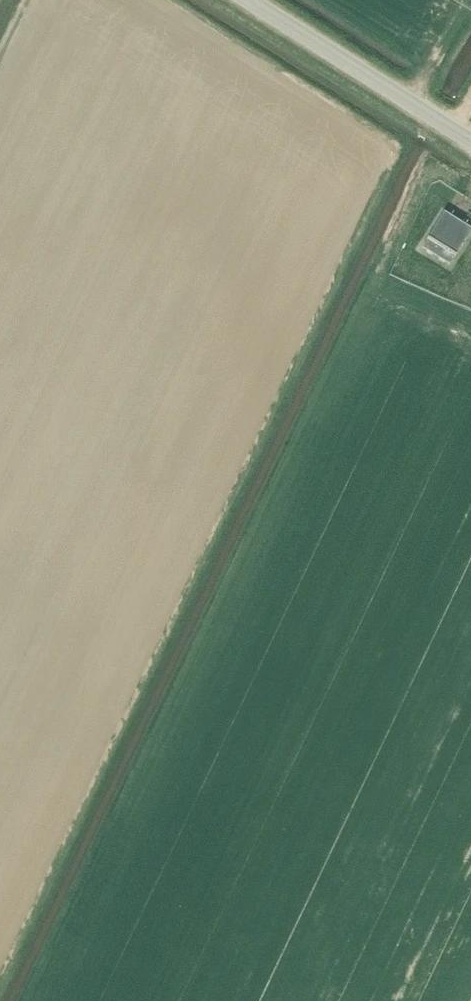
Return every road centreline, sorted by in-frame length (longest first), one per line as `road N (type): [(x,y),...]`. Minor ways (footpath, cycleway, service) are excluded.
road 1 (unclassified): [(470,140),(250,0)]

